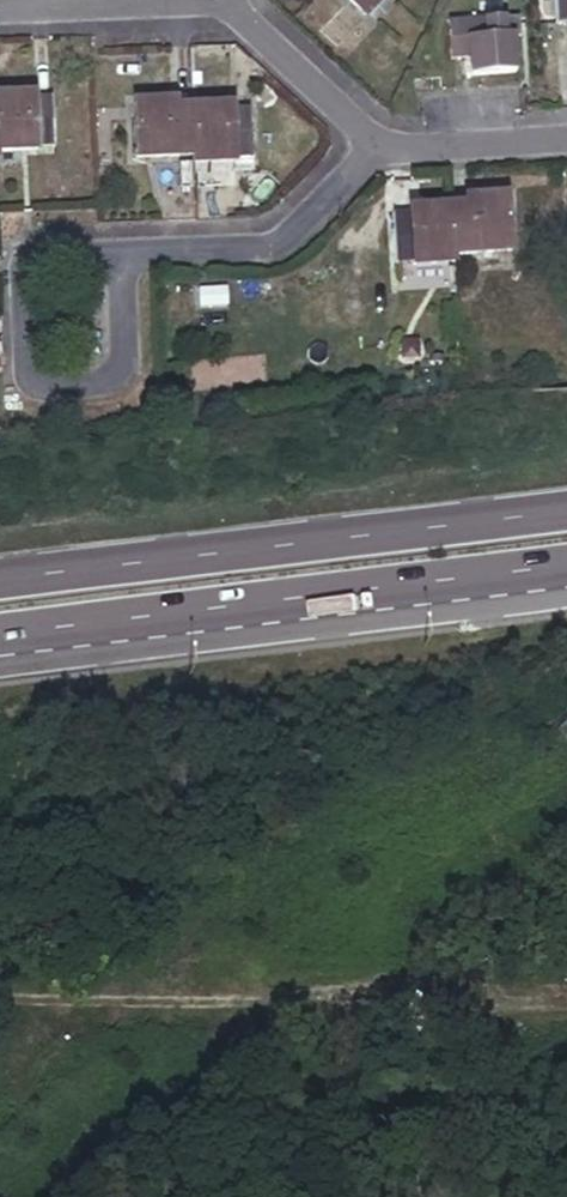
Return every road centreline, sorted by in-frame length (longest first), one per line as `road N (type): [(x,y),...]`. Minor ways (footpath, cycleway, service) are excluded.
road 1 (trunk): [(0,635),(566,564)]
road 2 (trunk): [(566,507),(0,576)]
road 3 (track): [(0,997),(566,995)]
road 4 (residential): [(120,252),(41,255),(22,277),(28,370),(41,387),(99,383),(123,361)]
road 5 (residential): [(373,146),(287,235),(260,247),(120,252)]
road 6 (residential): [(373,146),(215,0)]
road 7 (residential): [(566,134),(373,146)]

